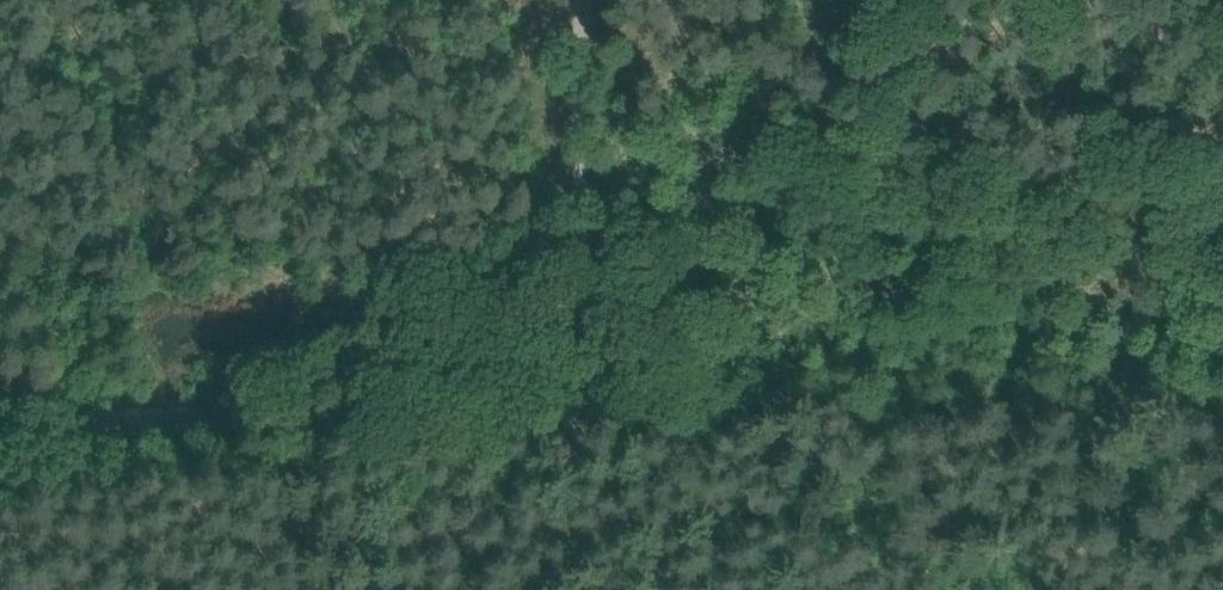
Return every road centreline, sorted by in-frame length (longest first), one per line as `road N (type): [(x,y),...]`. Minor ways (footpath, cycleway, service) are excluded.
road 1 (track): [(546,412),(696,375),(725,352),(891,0)]
road 2 (track): [(0,434),(188,420),(546,412)]
road 3 (track): [(732,332),(1083,317),(1176,308),(1222,287)]
road 4 (track): [(579,0),(584,314),(548,382),(546,412)]
road 5 (track): [(546,412),(553,589)]

